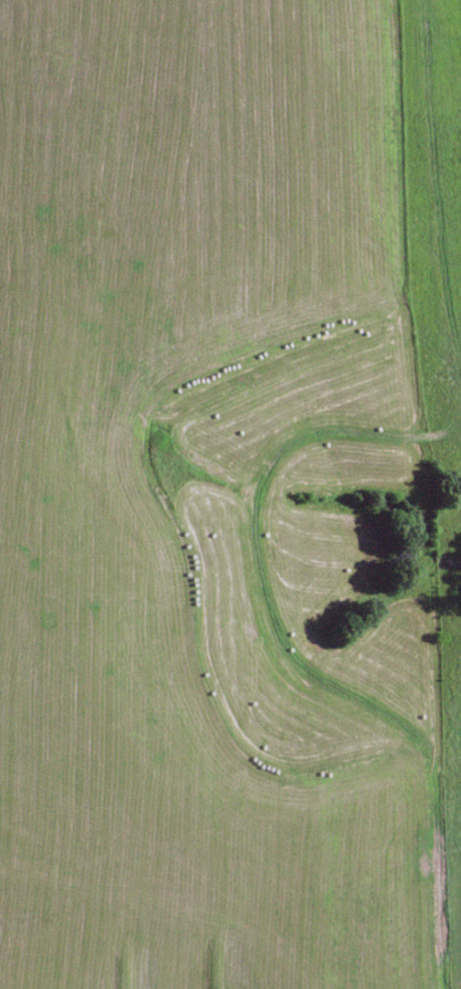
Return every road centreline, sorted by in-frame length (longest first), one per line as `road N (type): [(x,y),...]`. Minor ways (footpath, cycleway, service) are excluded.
road 1 (track): [(433,988),(425,748),(324,679),(301,652),(280,581),(271,491),(292,434),(378,355),(401,315),(393,0)]

